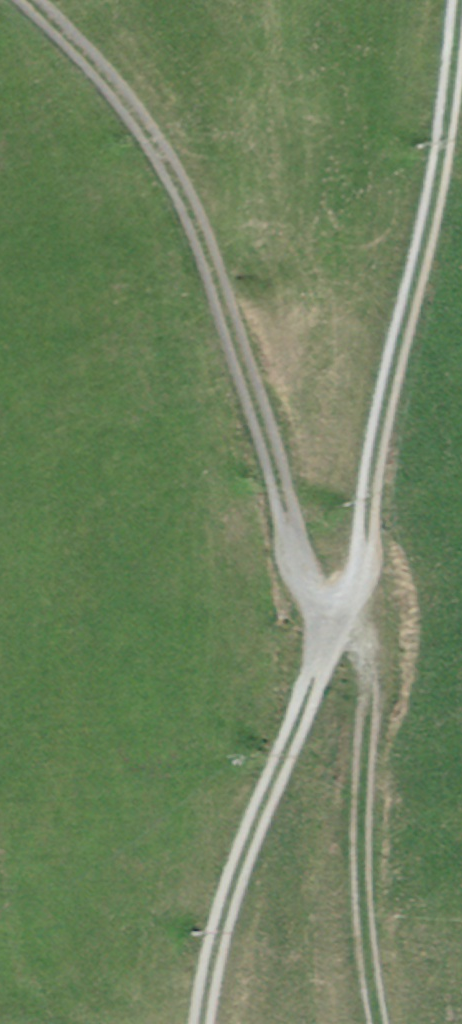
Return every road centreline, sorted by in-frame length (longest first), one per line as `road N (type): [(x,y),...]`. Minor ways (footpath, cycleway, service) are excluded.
road 1 (track): [(23,0),(112,97),(198,234),(277,513),(328,614)]
road 2 (track): [(328,614),(364,563),(368,432),(426,175),(447,0)]
road 3 (track): [(188,1023),(192,991),(328,614)]
road 4 (track): [(328,614),(359,706),(349,893),(369,1023)]

